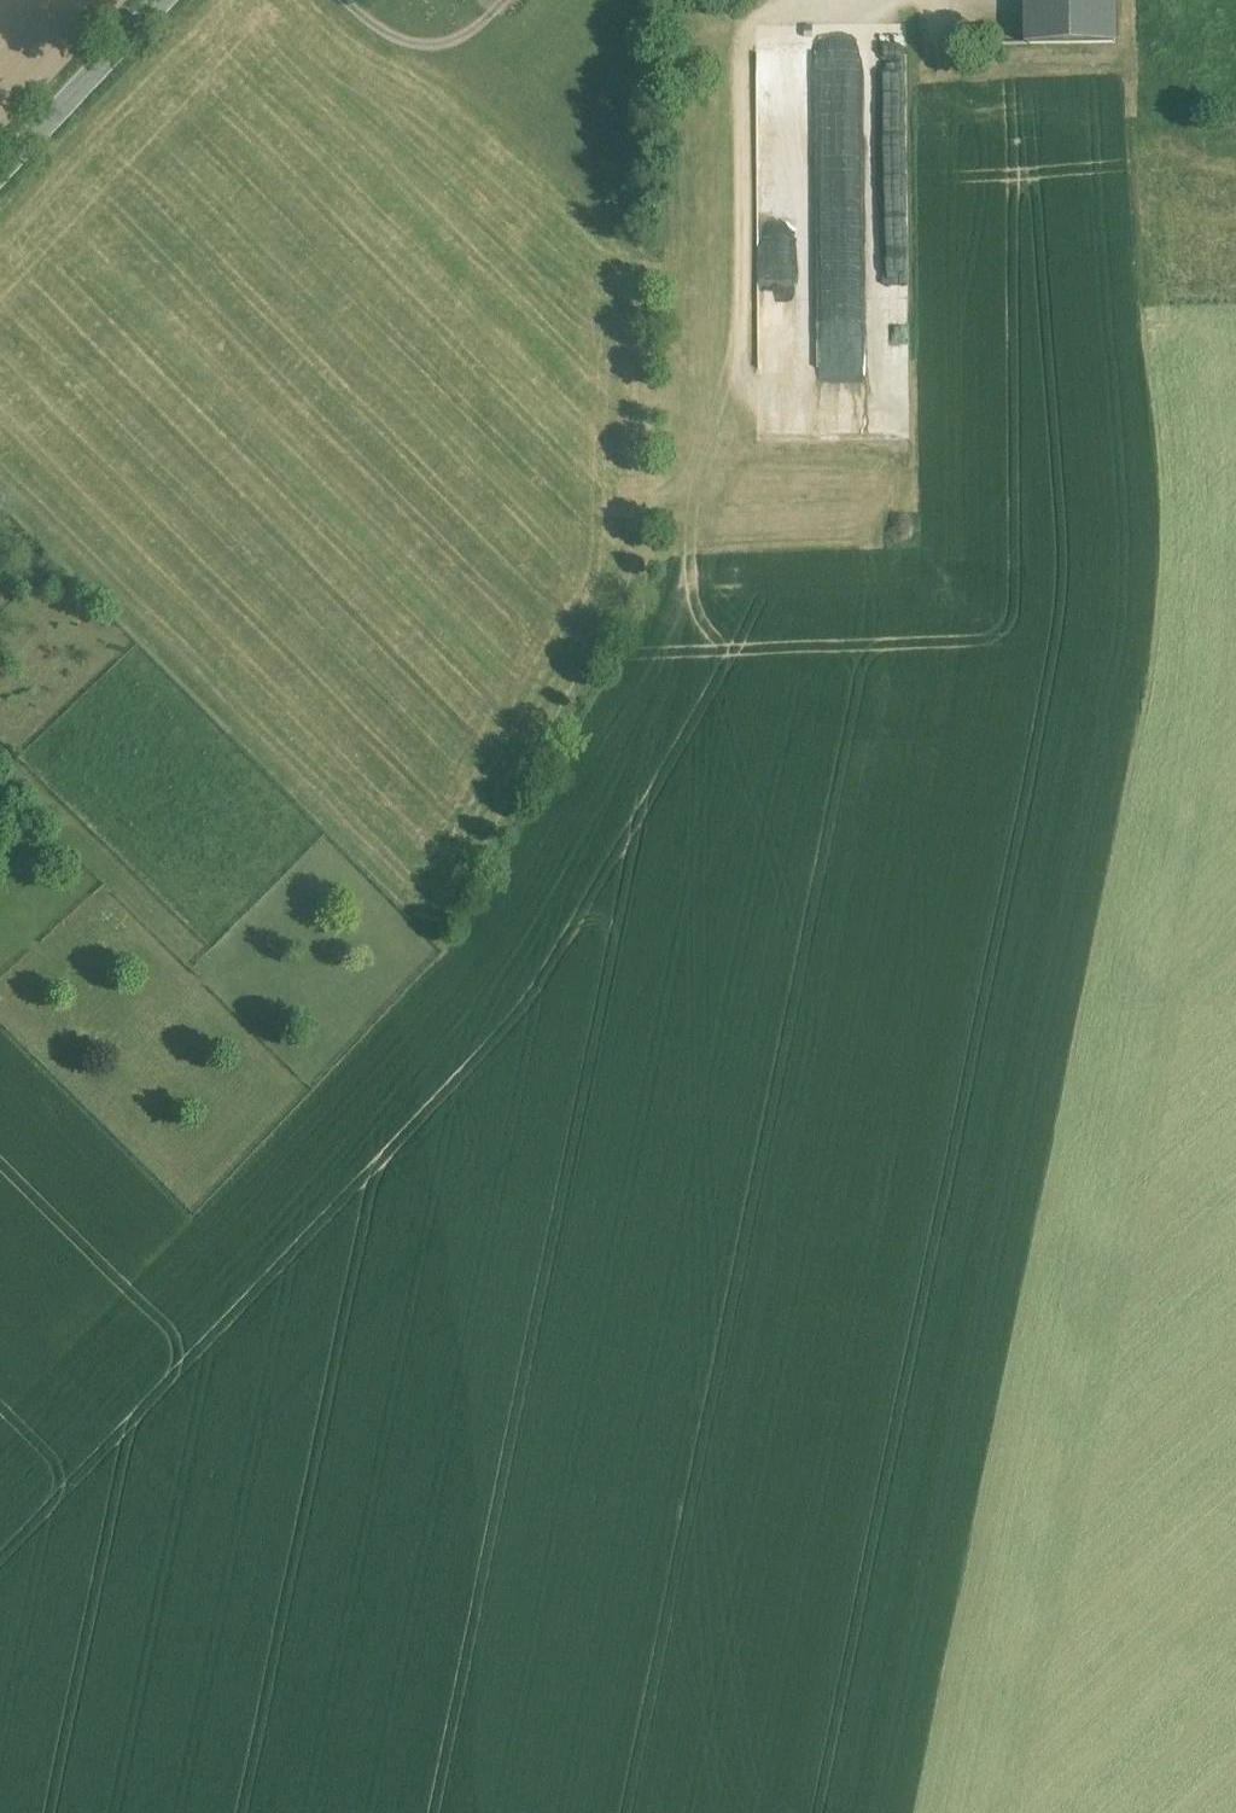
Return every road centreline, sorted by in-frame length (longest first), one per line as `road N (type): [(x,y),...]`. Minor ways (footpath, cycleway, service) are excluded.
road 1 (tertiary): [(0,171),(164,0)]

